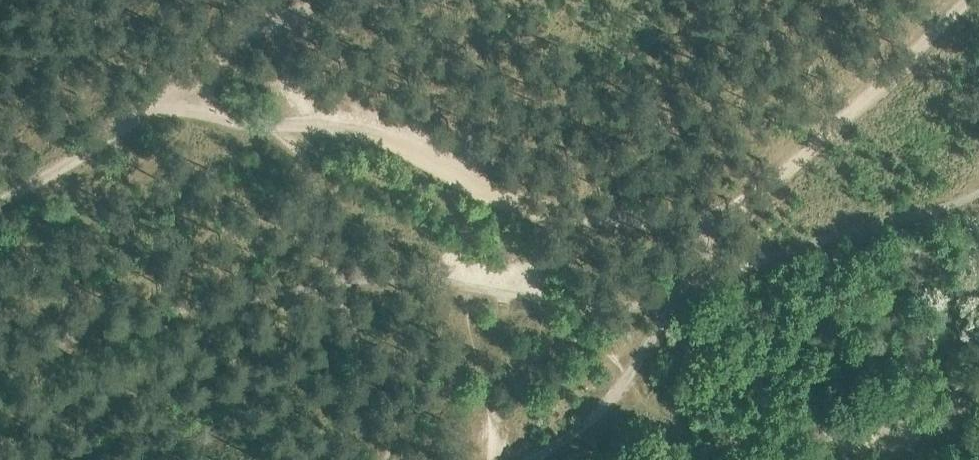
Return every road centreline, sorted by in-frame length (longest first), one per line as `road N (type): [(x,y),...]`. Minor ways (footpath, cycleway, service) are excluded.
road 1 (track): [(978,193),(920,218),(819,241),(665,306),(527,299),(412,275),(53,339),(0,361)]
road 2 (track): [(202,86),(222,115),(392,145),(506,205),(548,218),(707,235)]
road 3 (track): [(707,235),(976,0)]
road 4 (track): [(527,459),(596,411),(665,306),(697,274),(707,235)]

